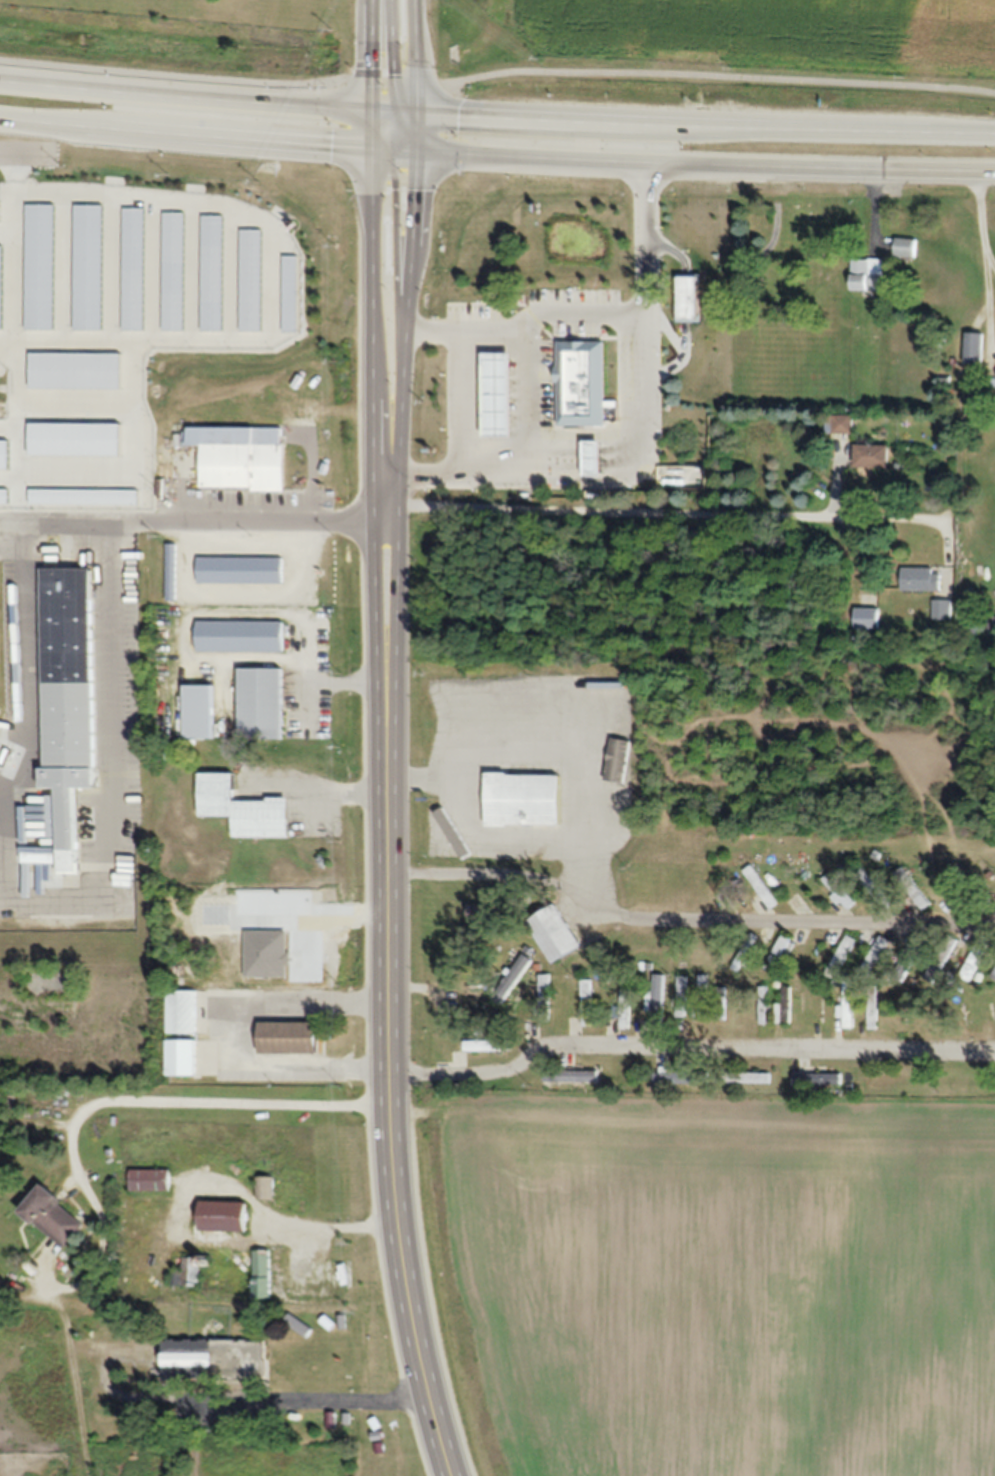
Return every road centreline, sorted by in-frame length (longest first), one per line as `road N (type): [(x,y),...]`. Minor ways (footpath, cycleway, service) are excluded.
road 1 (primary): [(457,1475),(430,1392),(398,1210),(389,506)]
road 2 (trunk): [(389,148),(994,168)]
road 3 (trunk): [(994,132),(415,111)]
road 4 (trunk): [(399,110),(0,79)]
road 5 (trunk): [(0,116),(370,146)]
road 6 (primary): [(370,146),(369,379),(389,506)]
road 7 (primary): [(389,506),(416,149)]
road 8 (primary): [(405,367),(389,148)]

